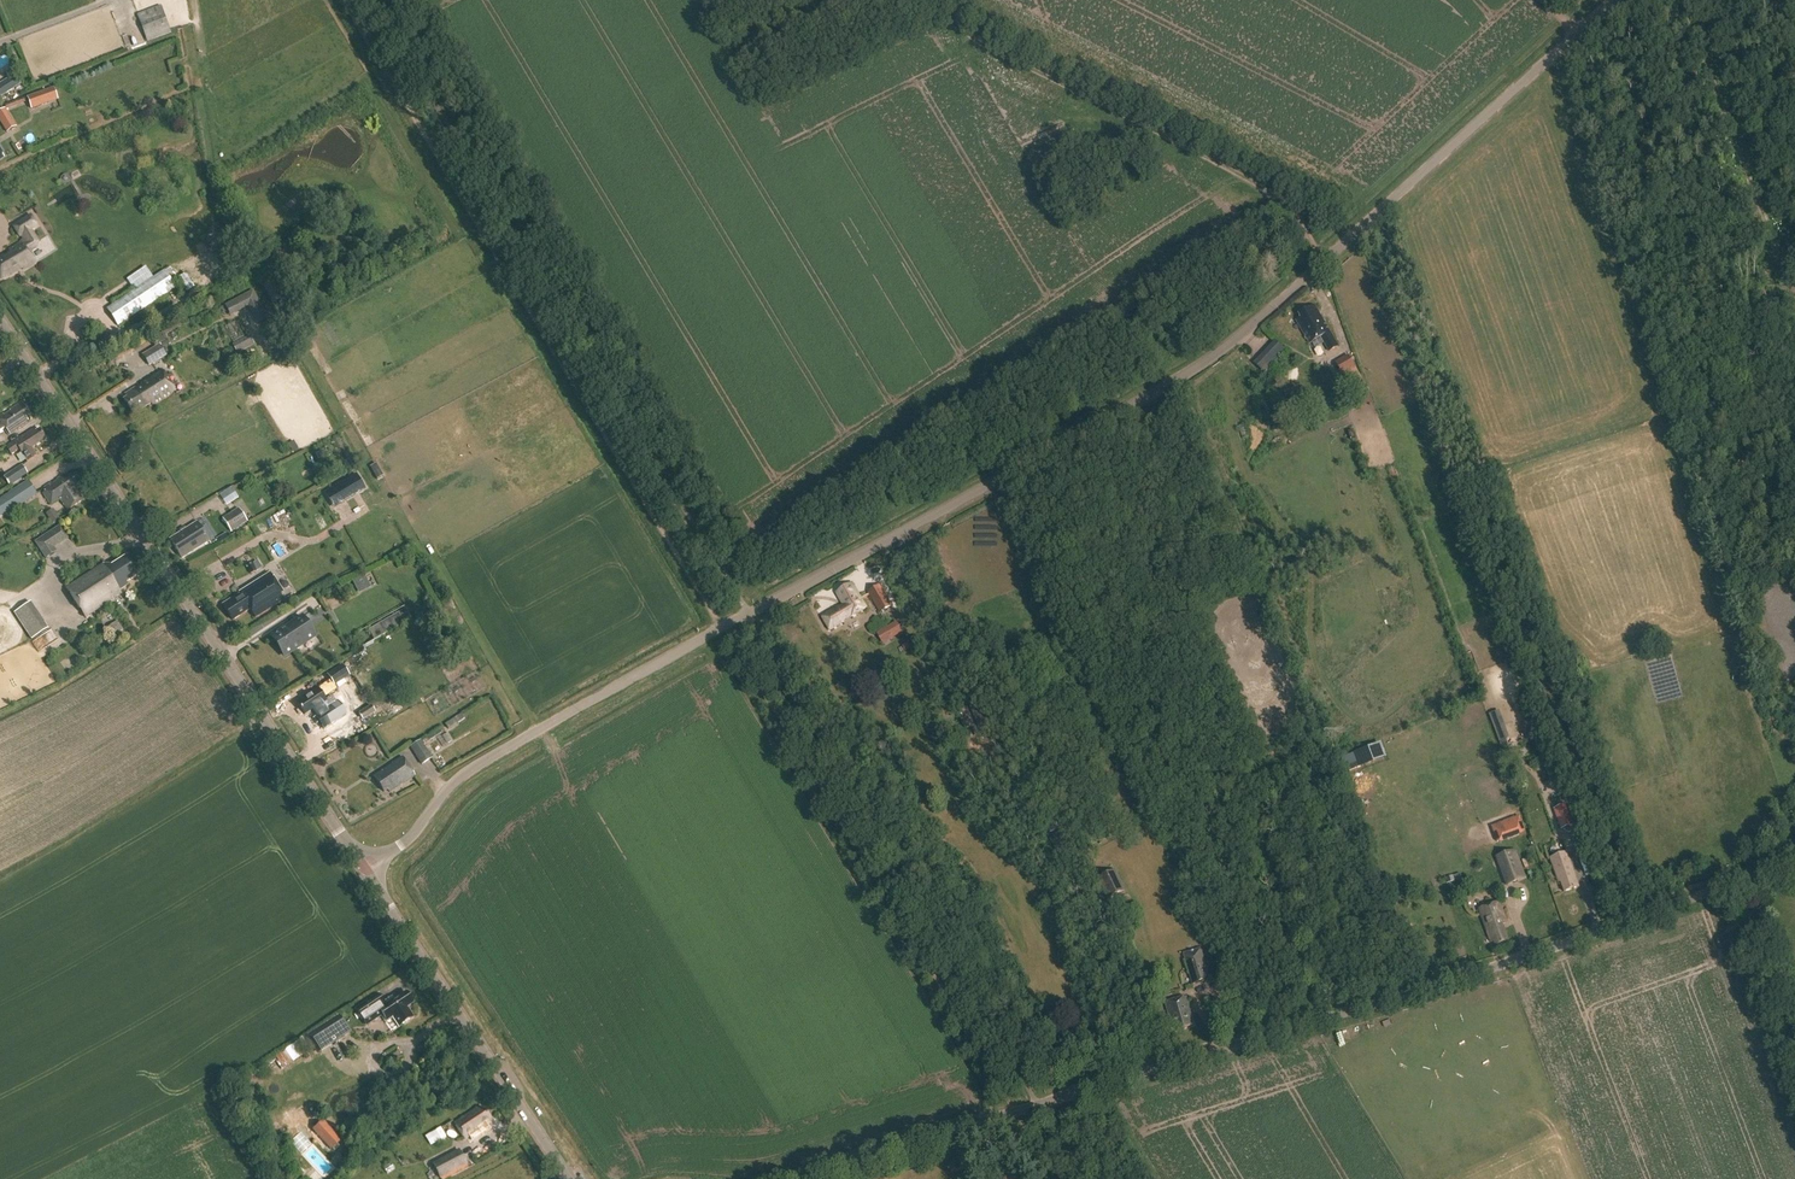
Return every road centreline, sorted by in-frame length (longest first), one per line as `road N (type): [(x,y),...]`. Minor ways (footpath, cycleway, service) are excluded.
road 1 (unclassified): [(368,875),(460,776),(1215,356),(1613,0)]
road 2 (track): [(341,0),(1058,1178)]
road 3 (unclassified): [(810,1178),(1490,967),(1794,861)]
road 4 (tertiary): [(368,875),(0,321)]
road 5 (track): [(952,0),(959,24),(978,42),(1262,185),(1326,260)]
road 6 (tertiary): [(570,1178),(368,875)]

